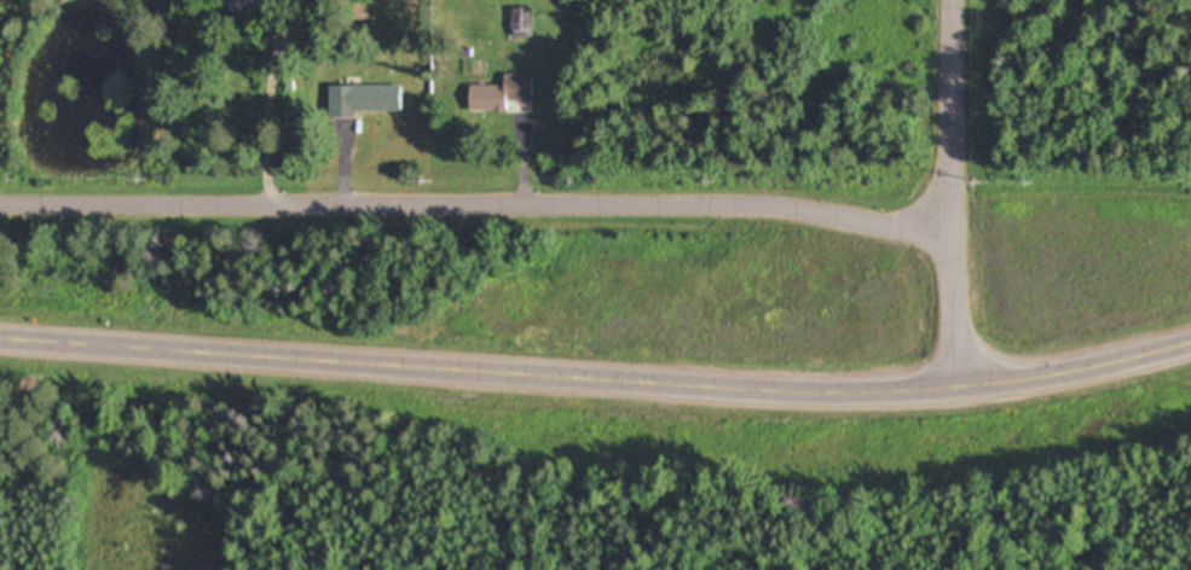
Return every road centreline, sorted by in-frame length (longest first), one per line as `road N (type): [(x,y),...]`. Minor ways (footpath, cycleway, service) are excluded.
road 1 (secondary): [(1190,339),(1029,373),(862,389),(0,334)]
road 2 (residential): [(952,239),(900,219),(751,203),(0,196)]
road 3 (residential): [(952,382),(955,0)]

